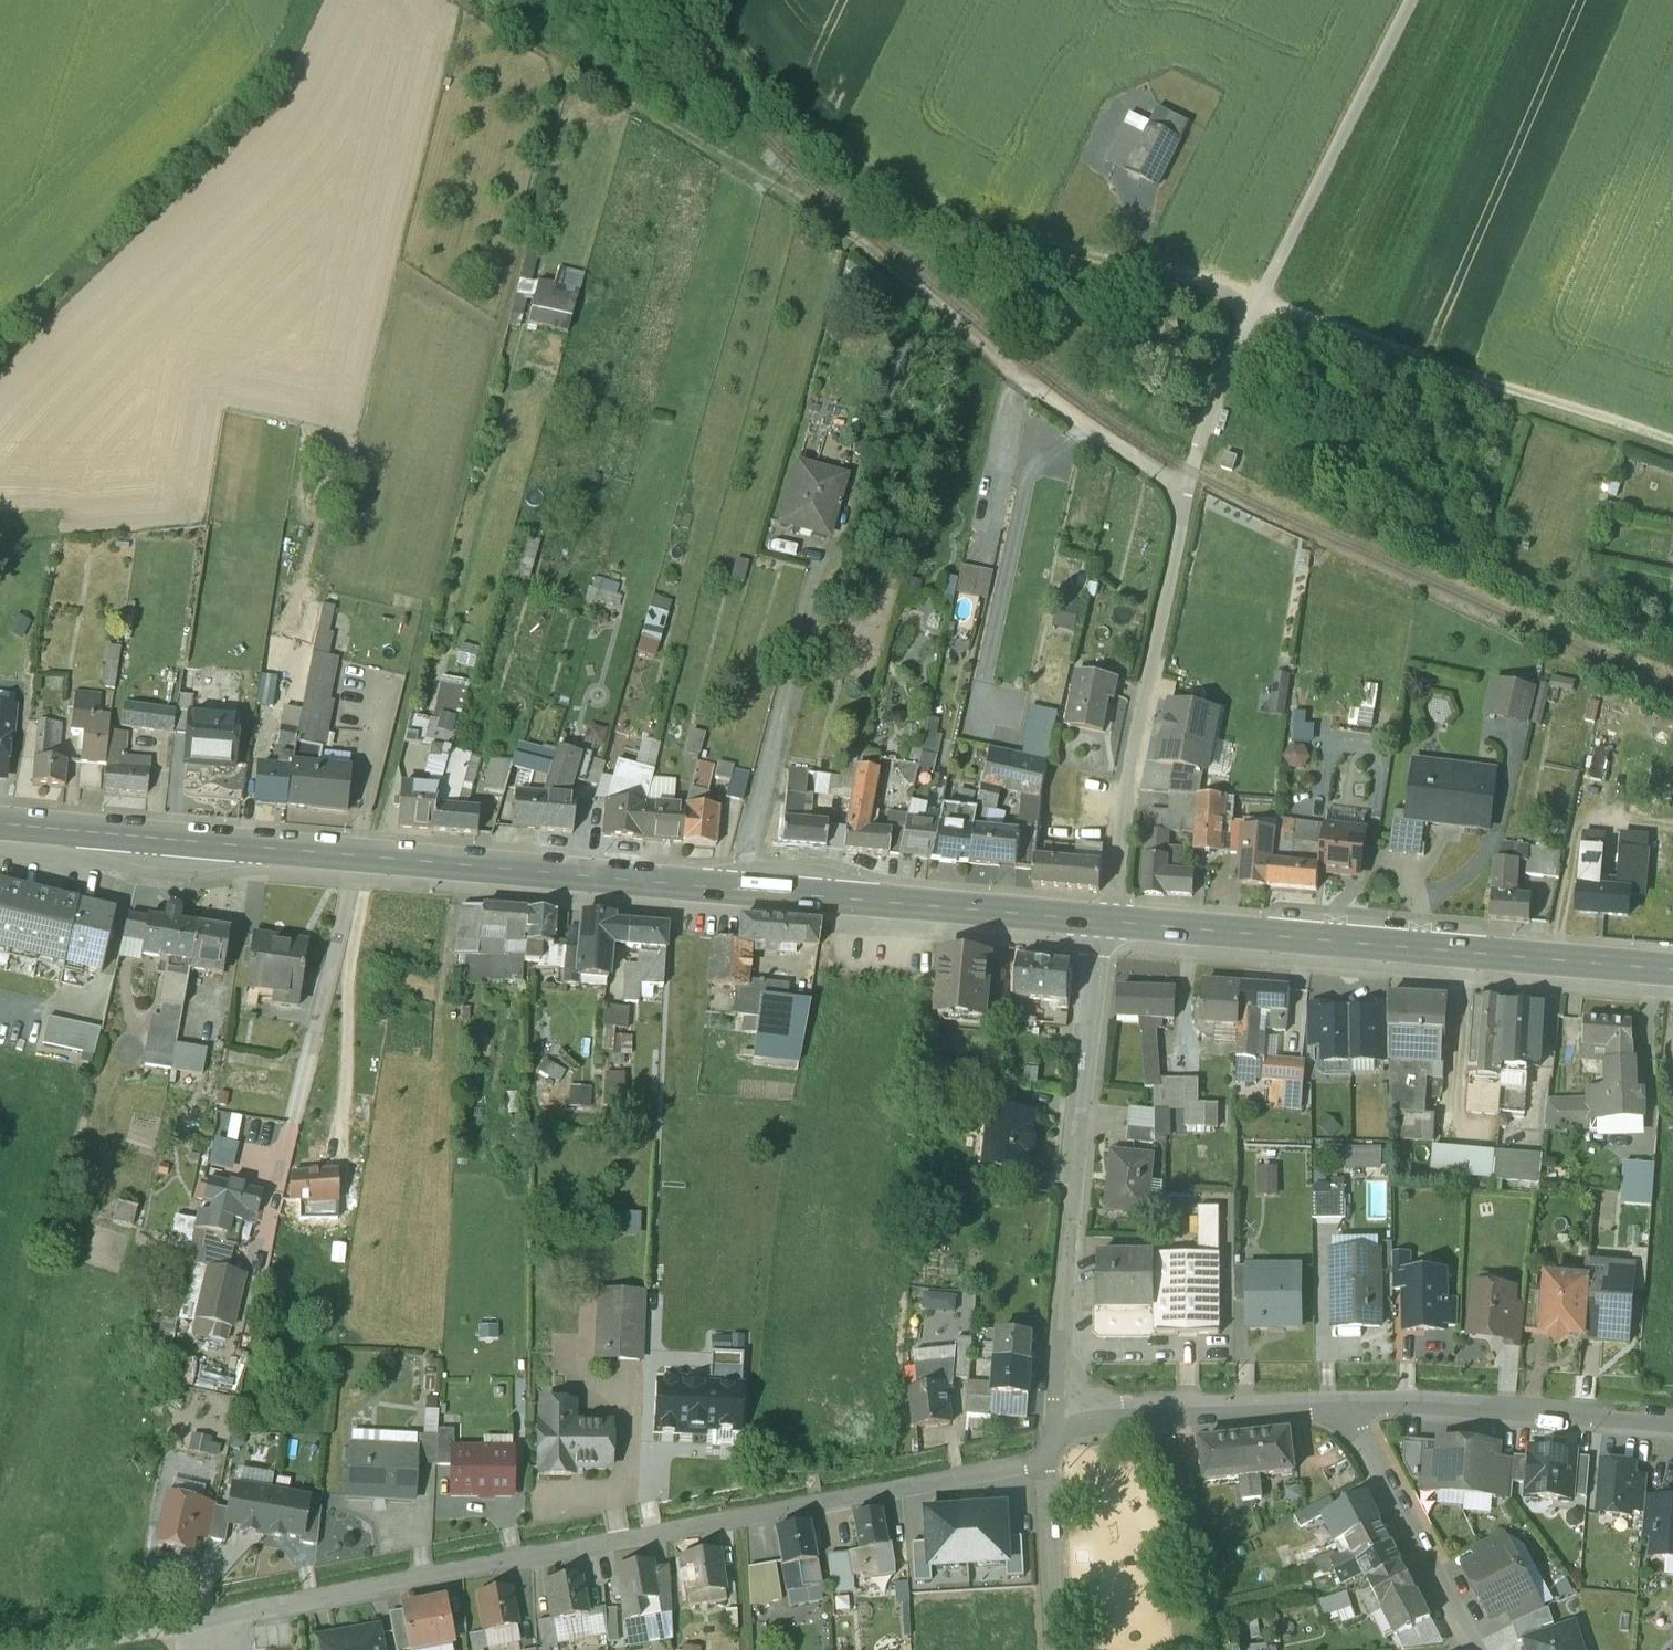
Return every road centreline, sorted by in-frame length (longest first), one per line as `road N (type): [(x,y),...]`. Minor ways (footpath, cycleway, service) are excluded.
road 1 (secondary): [(1099,921),(0,826)]
road 2 (residential): [(1046,1462),(198,1623)]
road 3 (track): [(366,859),(475,445),(563,60)]
road 4 (track): [(1257,297),(942,215),(882,186),(839,151),(708,0)]
road 5 (secondary): [(1672,971),(1117,922)]
road 6 (track): [(1410,0),(1233,346),(1186,488)]
road 7 (track): [(905,282),(795,195),(467,0)]
road 8 (residential): [(1099,921),(1073,1175),(1065,1417)]
road 9 (track): [(0,337),(256,94),(304,0)]
road 10 (residential): [(1186,488),(1147,684),(1117,922)]
road 11 (track): [(1257,297),(1672,439)]
road 12 (track): [(1186,488),(1089,427),(905,282)]
road 13 (residential): [(1344,1402),(1672,1421)]
road 14 (residential): [(1065,1417),(1344,1402)]
road 15 (residential): [(1474,1649),(1344,1402)]
road 16 (residential): [(1046,1462),(1056,1649)]
road 17 (track): [(198,1623),(39,1649)]
road 18 (track): [(741,1518),(748,1649)]

